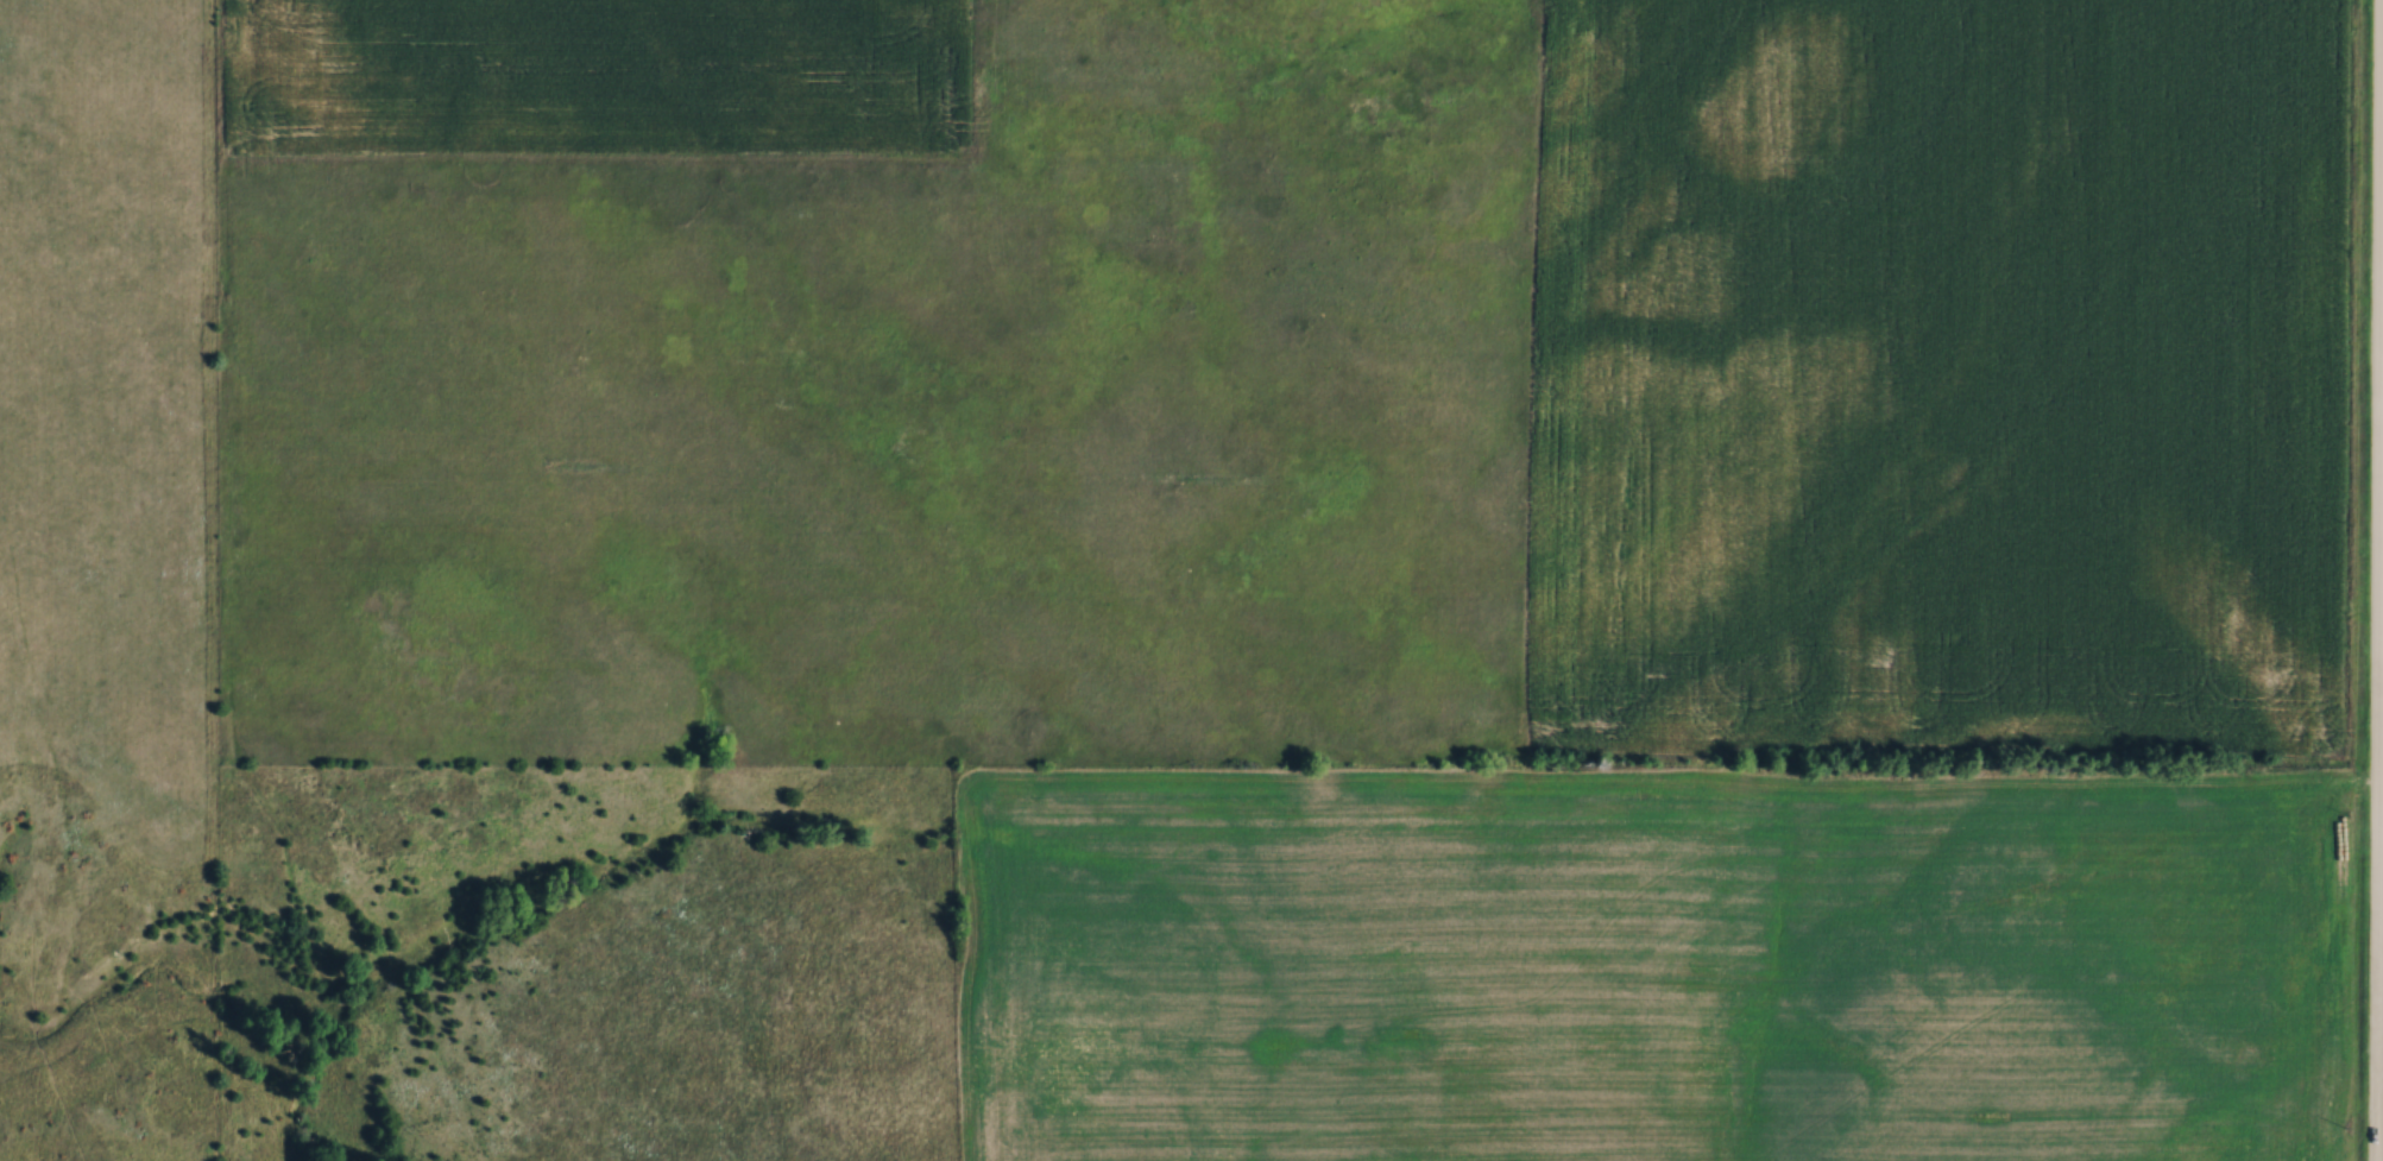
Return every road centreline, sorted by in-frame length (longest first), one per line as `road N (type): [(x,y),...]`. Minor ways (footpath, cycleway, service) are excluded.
road 1 (residential): [(2376,1160),(2382,0)]

